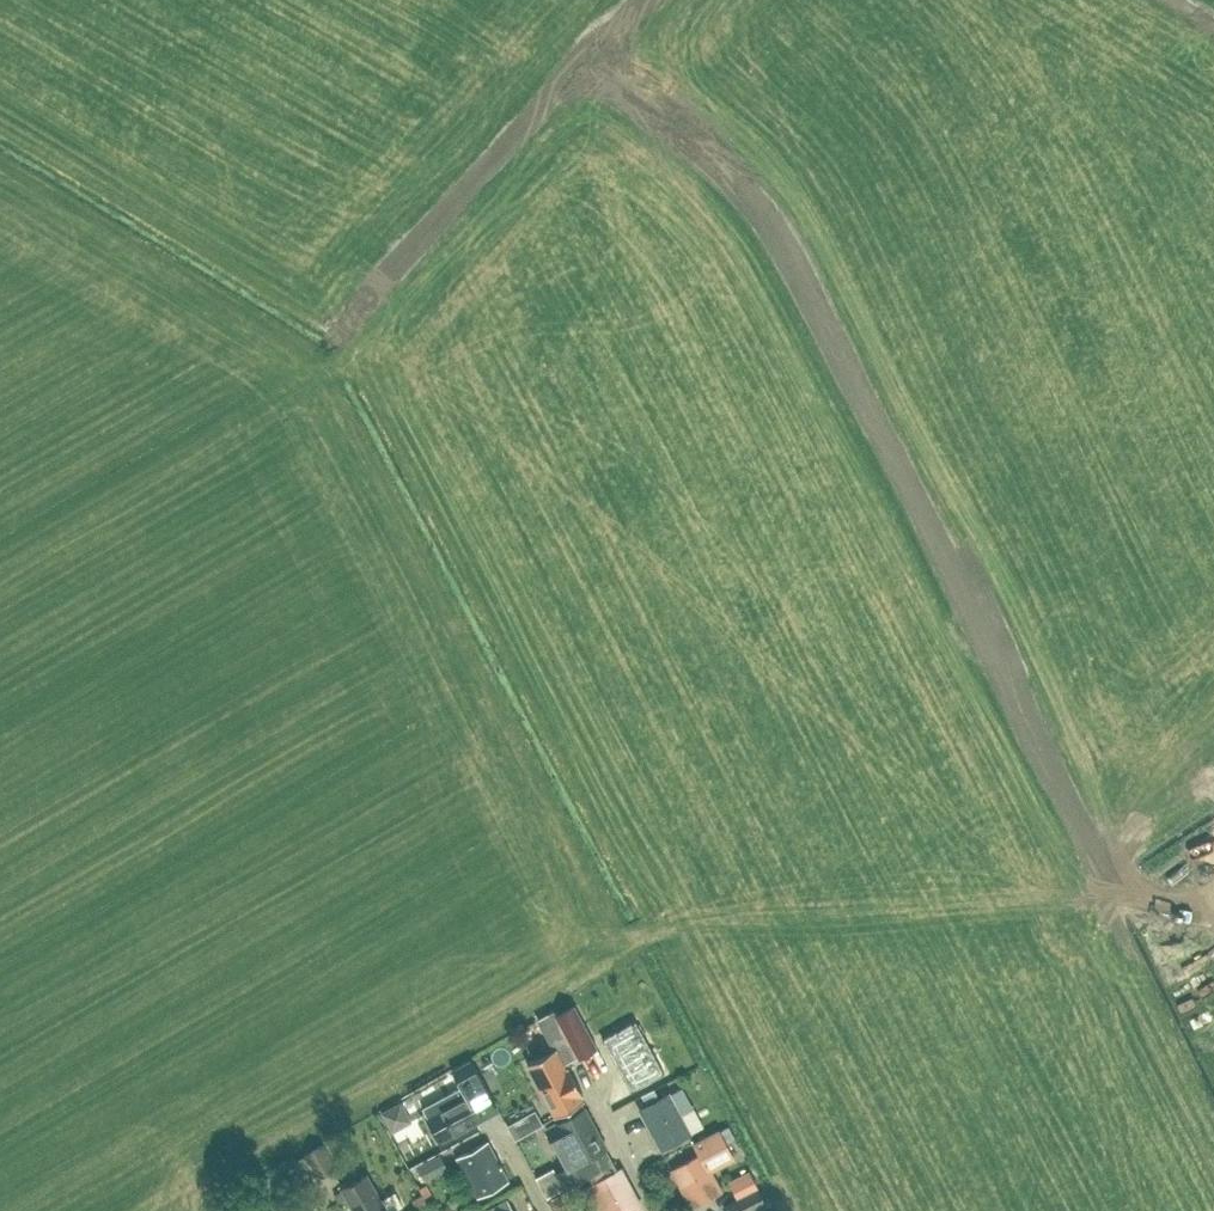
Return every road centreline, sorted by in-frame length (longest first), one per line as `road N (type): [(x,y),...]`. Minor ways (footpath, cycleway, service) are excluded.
road 1 (residential): [(666,1210),(598,1081)]

